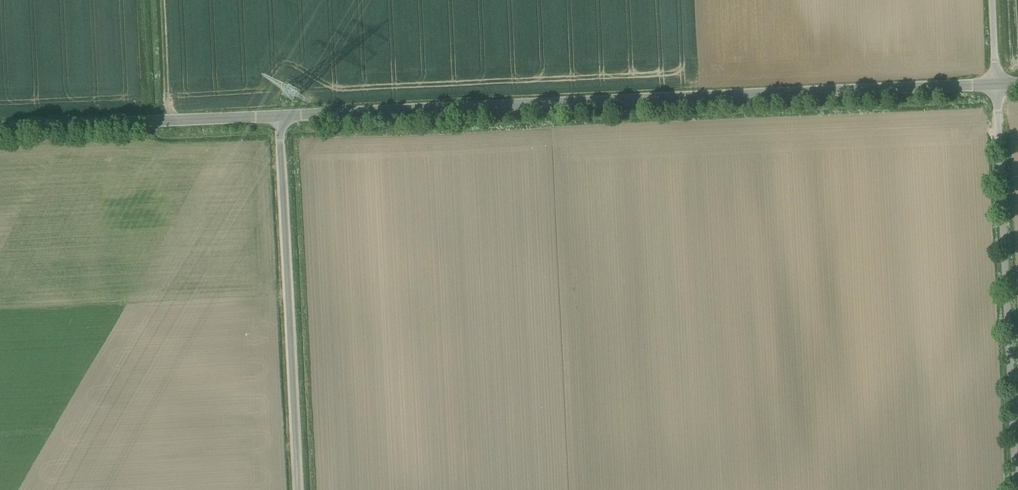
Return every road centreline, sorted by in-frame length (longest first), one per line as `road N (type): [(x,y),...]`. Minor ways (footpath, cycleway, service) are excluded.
road 1 (unclassified): [(995,87),(282,112)]
road 2 (residential): [(1017,489),(995,87)]
road 3 (unclassified): [(300,489),(282,112)]
road 4 (unclassified): [(282,112),(0,124)]

